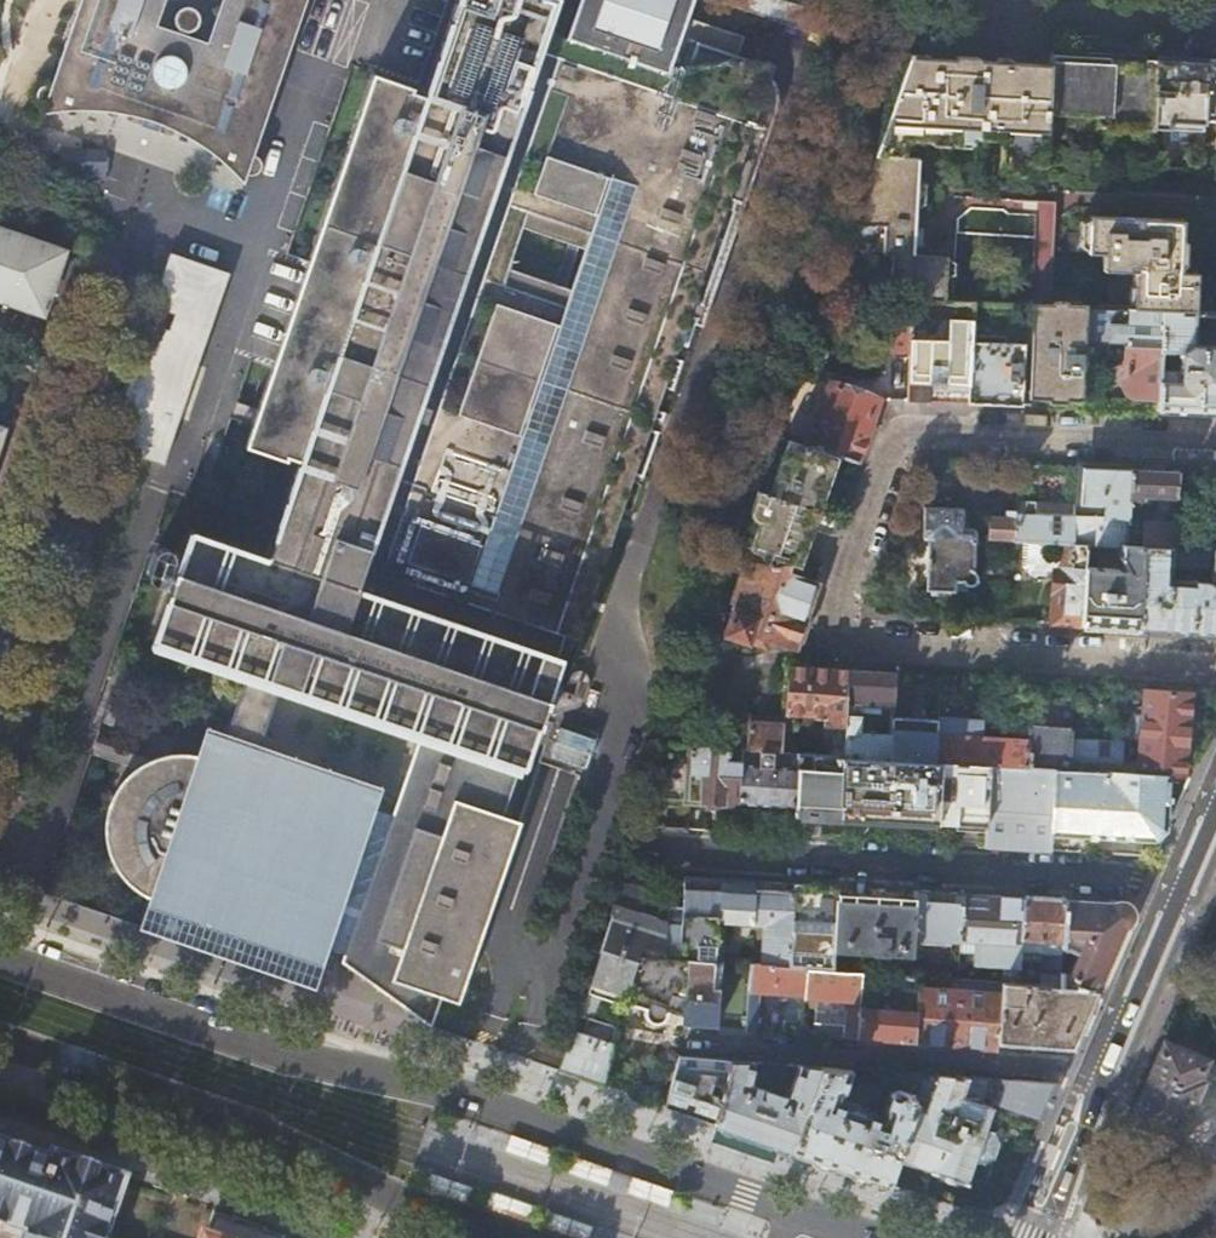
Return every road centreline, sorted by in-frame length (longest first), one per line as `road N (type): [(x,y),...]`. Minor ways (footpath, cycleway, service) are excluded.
road 1 (residential): [(1215,667),(853,641),(835,617),(903,432),(1215,444)]
road 2 (primary): [(842,1237),(447,1095),(261,1048),(0,958)]
road 3 (primary): [(0,1038),(233,1119),(371,1191),(511,1237)]
road 4 (residential): [(647,852),(1146,880),(1181,890)]
road 5 (tertiary): [(1181,890),(1046,1237)]
road 6 (residential): [(991,14),(1215,26)]

